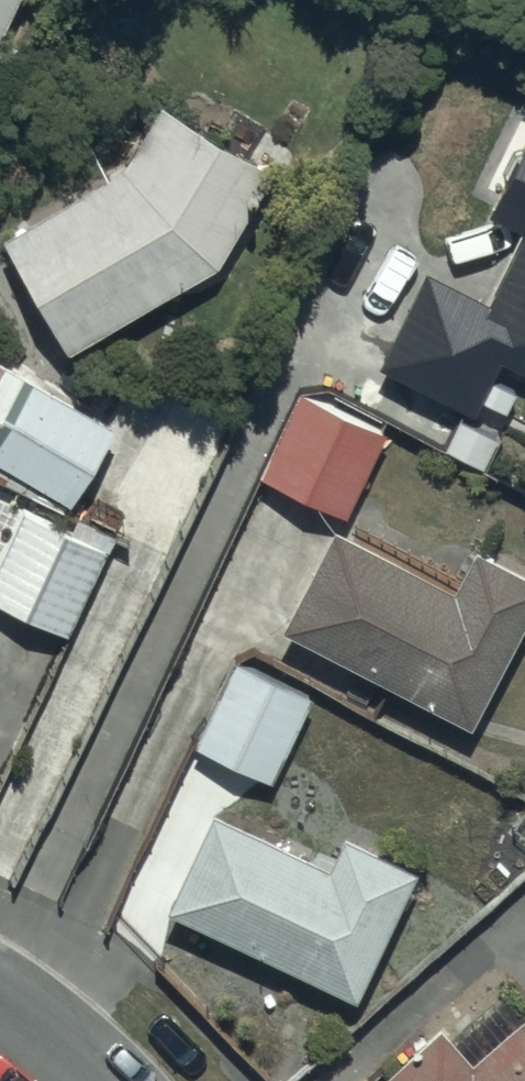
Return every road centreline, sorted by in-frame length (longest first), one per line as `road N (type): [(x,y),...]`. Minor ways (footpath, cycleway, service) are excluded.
road 1 (residential): [(0,1008),(96,1080)]

